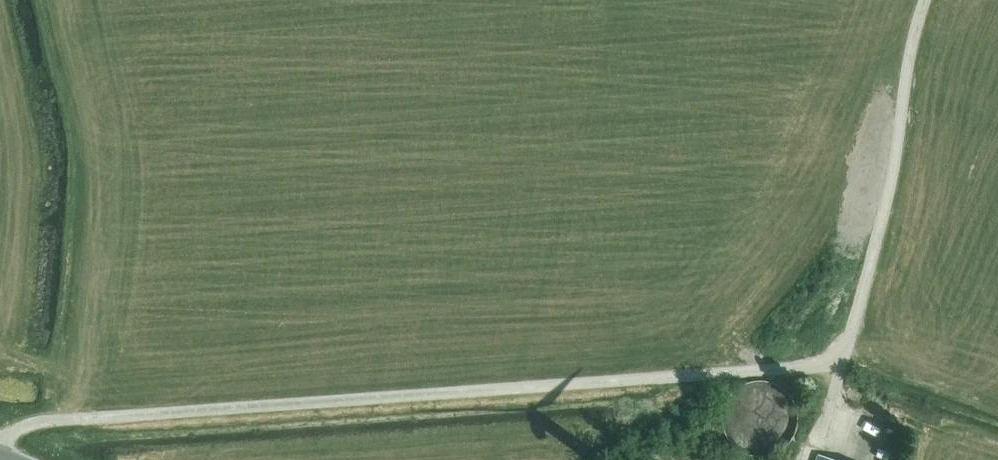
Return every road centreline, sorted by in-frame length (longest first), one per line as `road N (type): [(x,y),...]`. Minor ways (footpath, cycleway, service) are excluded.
road 1 (track): [(0,441),(34,421),(852,367),(933,0)]

